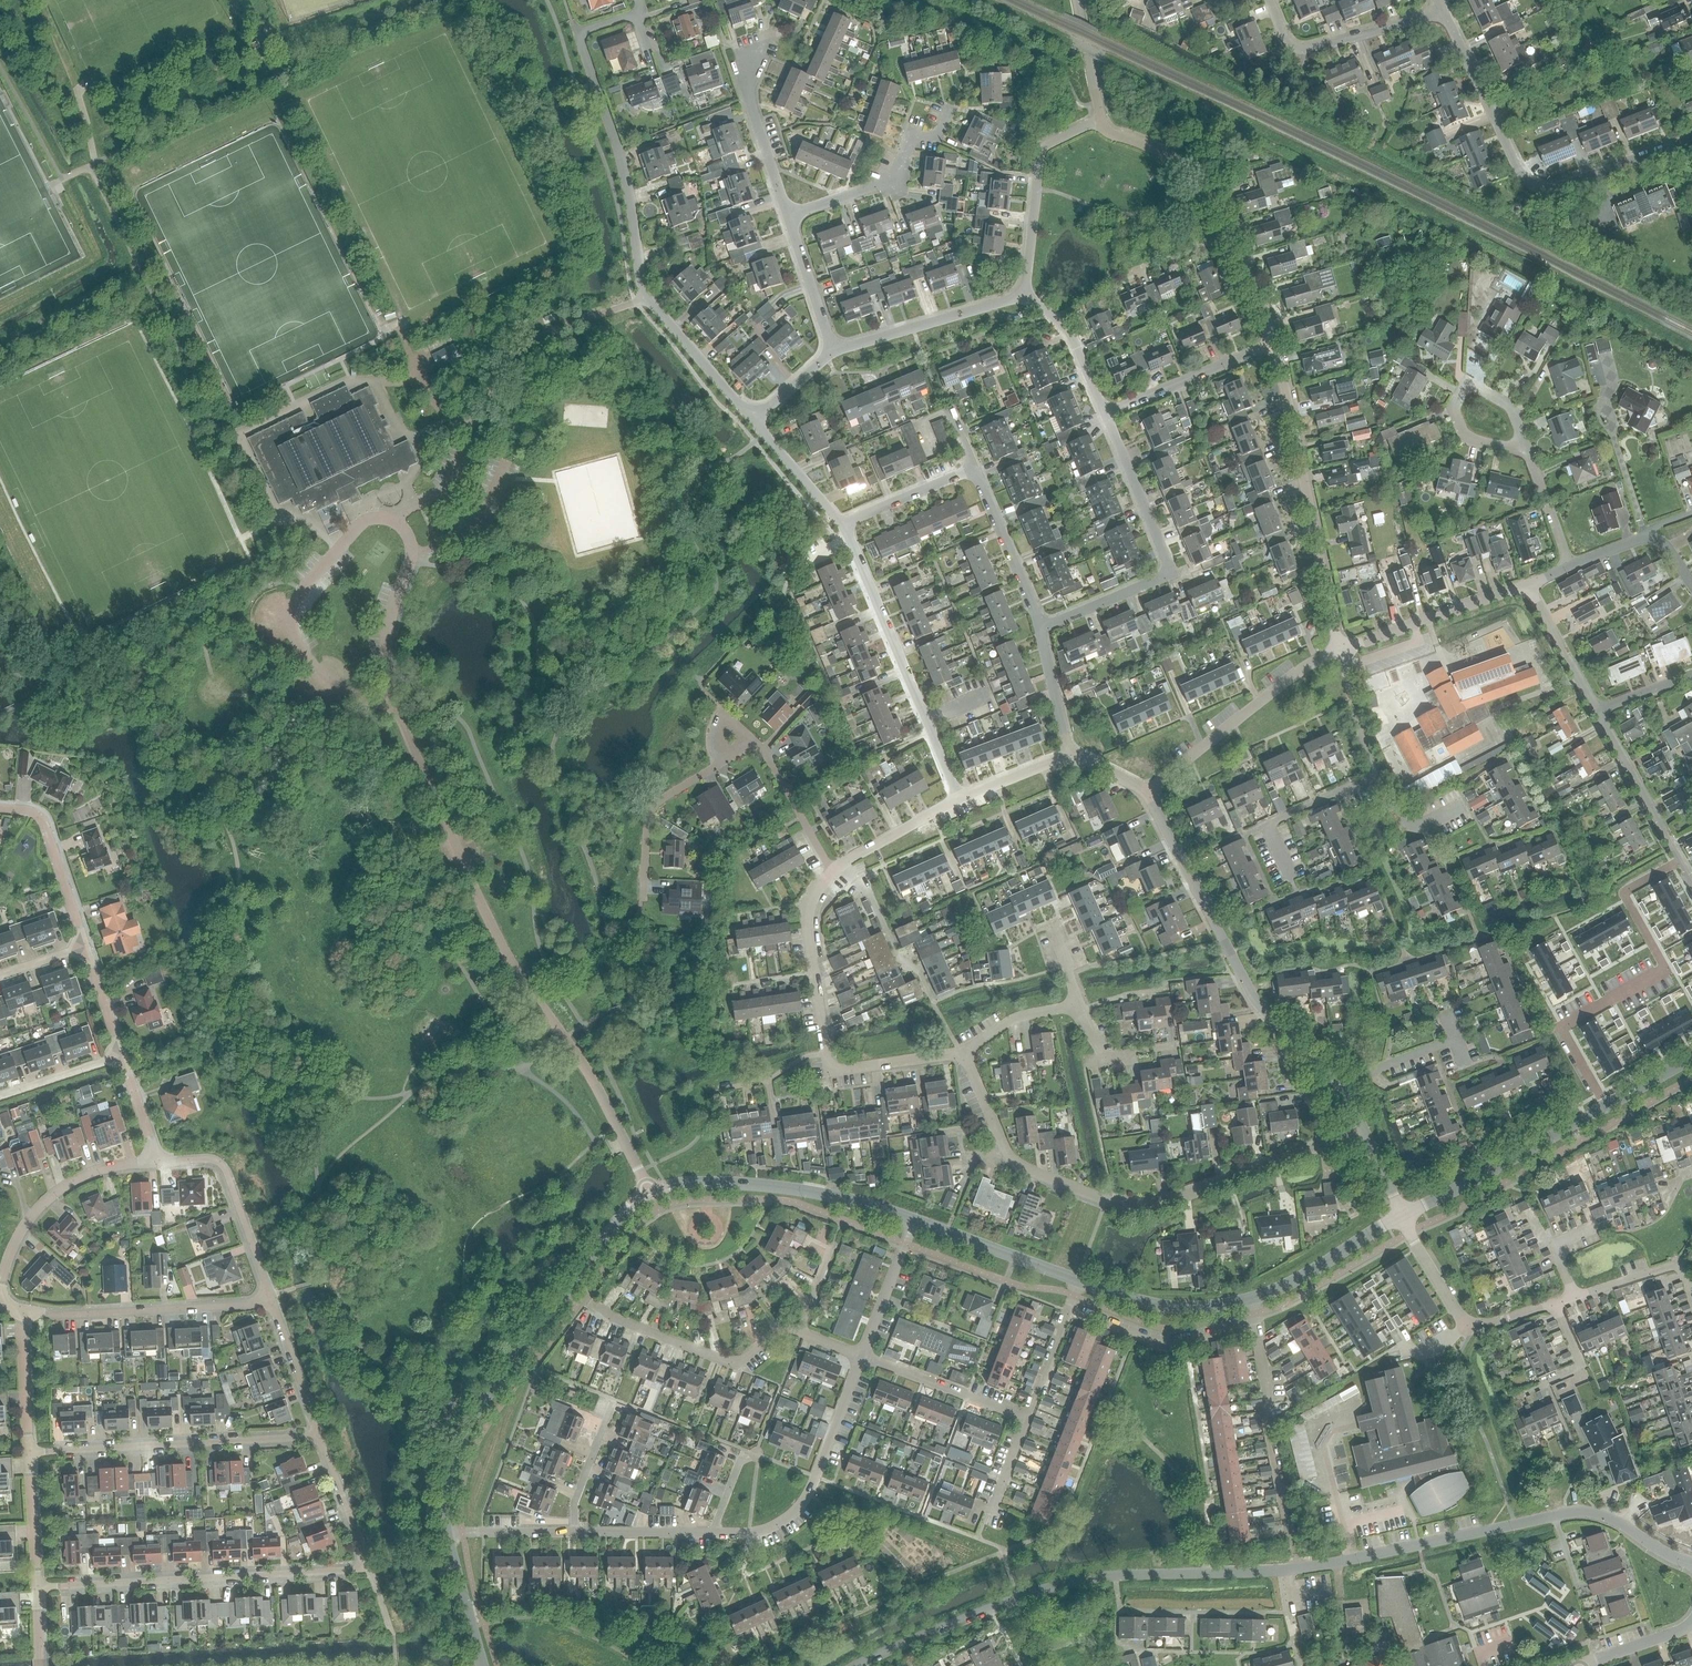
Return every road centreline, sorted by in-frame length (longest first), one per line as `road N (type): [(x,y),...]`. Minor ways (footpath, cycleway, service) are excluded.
road 1 (residential): [(1691,1564),(1608,1516),(1569,1512),(1294,1569),(1074,1580),(854,1665)]
road 2 (residential): [(649,1189),(566,1036),(503,946),(394,703),(387,629),(413,553),(395,520)]
road 3 (residential): [(1363,1131),(1173,1201),(1127,1206),(1020,1166),(960,1052)]
road 4 (residential): [(37,1589),(365,1567),(318,1436)]
road 5 (tertiary): [(447,1534),(444,1485),(466,1425),(649,1189)]
road 6 (residential): [(643,887),(655,802),(725,762),(738,731),(765,753),(831,871)]
road 7 (residential): [(1682,860),(1621,891),(1664,970),(1562,1027),(1605,1106)]
road 8 (residential): [(1443,11),(1532,185),(1562,185),(1691,137)]
road 9 (residential): [(1344,1090),(1251,996),(1147,792)]
road 10 (residential): [(644,296),(536,339),(513,356),(447,487),(395,520)]
road 11 (residential): [(644,296),(627,187),(578,35),(637,14)]
road 12 (residential): [(1339,650),(1275,343)]
road 13 (residential): [(1039,629),(1166,572),(1104,413)]
road 14 (residential): [(861,1356),(785,1326),(735,1363),(610,1317),(590,1300)]
road 15 (residential): [(959,799),(843,524)]
road 16 (residential): [(1275,343),(1201,190),(1167,158),(1110,134),(1100,120)]
road 17 (residential): [(28,1454),(318,1436)]
road 18 (tertiary): [(649,1189),(692,1182),(775,1187),(914,1219)]
road 19 (residential): [(712,1532),(767,1528),(801,1503),(861,1356)]
road 20 (residential): [(21,1313),(270,1302)]
road 21 (residential): [(1147,792),(1302,667),(1339,650)]
road 22 (tertiary): [(1401,1216),(1605,1106)]
road 23 (residential): [(1290,1525),(1252,1300)]
road 24 (residential): [(0,1289),(23,1226),(63,1186),(105,1169),(157,1161)]
road 25 (residential): [(787,215),(897,177),(911,134),(937,135),(950,109)]
road 26 (residential): [(1024,294),(1042,150),(1100,120)]
road 27 (residential): [(1443,11),(1305,48),(1284,37),(1268,0)]
road 28 (residential): [(833,350),(1024,294)]
road 29 (residential): [(1339,650),(1526,585)]
road 30 (residential): [(826,1053),(805,916),(831,871)]
road 31 (residential): [(1104,413),(1275,343)]
road 32 (residential): [(87,948),(46,824),(31,811),(0,809)]
road 33 (residential): [(1292,877),(1267,824),(1377,773)]
road 34 (tertiary): [(1077,1280),(1176,1307),(1252,1300)]
road 35 (residential): [(1026,1419),(861,1356)]
road 36 (residential): [(1039,629),(974,467)]
road 37 (tertiary): [(914,1219),(1077,1280)]
road 38 (residential): [(1598,710),(1682,860)]
road 39 (tertiary): [(1252,1300),(1287,1287),(1401,1216)]
road 40 (residential): [(754,418),(644,296)]
road 41 (residential): [(270,1302),(225,1168),(208,1161)]
road 42 (residential): [(787,215),(749,103),(753,69)]
road 43 (residential): [(1026,1419),(1077,1280)]
road 44 (residential): [(1104,413),(1075,340),(1024,294)]
road 45 (residential): [(861,1356),(914,1219)]
road 46 (residential): [(1526,585),(1598,710)]
road 47 (residential): [(960,1052),(841,1070),(826,1053)]
road 48 (residential): [(974,467),(843,524)]
road 49 (residential): [(833,350),(787,215)]
road 50 (residential): [(318,1436),(270,1302)]
road 51 (residential): [(1691,1294),(1682,1268),(1673,1265),(1574,1298)]
road 52 (residential): [(28,1454),(21,1313)]
road 53 (residential): [(574,1533),(575,1498),(615,1401)]
road 54 (residential): [(843,524),(754,418)]
road 55 (residential): [(574,1533),(712,1532)]
road 56 (tertiary): [(481,1665),(447,1534)]
road 57 (residential): [(37,1589),(28,1454)]
road 58 (residential): [(843,862),(959,799)]
road 59 (residential): [(122,1055),(0,1097)]
road 60 (residential): [(1377,773),(1339,650)]
road 61 (residential): [(1068,754),(1039,629)]
road 62 (residential): [(960,1052),(1025,1014),(1077,1005)]
road 63 (residential): [(447,1534),(574,1533)]
road 64 (residential): [(1466,1322),(1401,1216)]
road 65 (residential): [(1577,1665),(1691,1620)]
road 66 (residential): [(1100,120),(1077,0)]
road 67 (residential): [(1344,1090),(1455,1039)]
road 68 (residential): [(1570,566),(1527,452)]
road 69 (residential): [(1466,804),(1413,826),(1377,773)]

